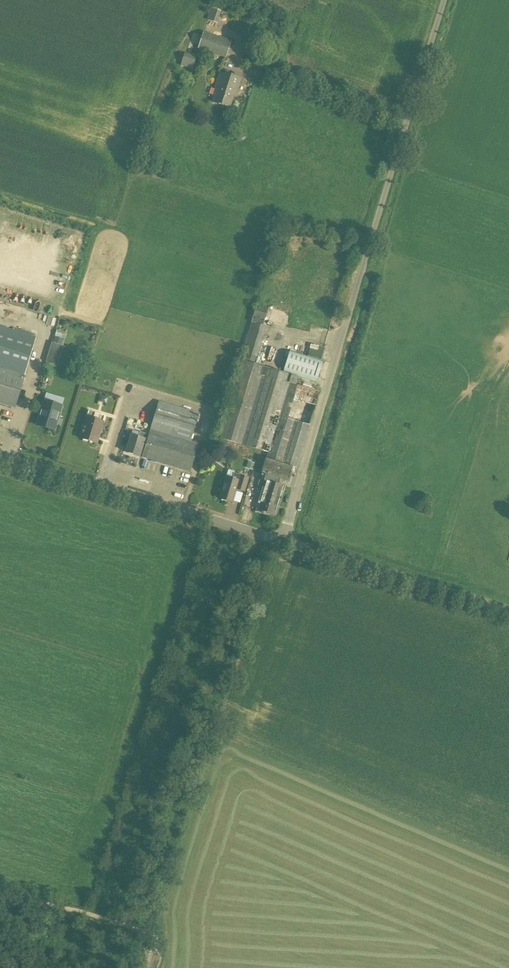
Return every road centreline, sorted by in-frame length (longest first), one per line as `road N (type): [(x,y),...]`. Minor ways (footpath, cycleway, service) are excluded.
road 1 (unclassified): [(282,542),(444,0)]
road 2 (track): [(125,967),(254,534)]
road 3 (unclassified): [(282,542),(0,456)]
road 4 (unclassified): [(508,611),(282,542)]

